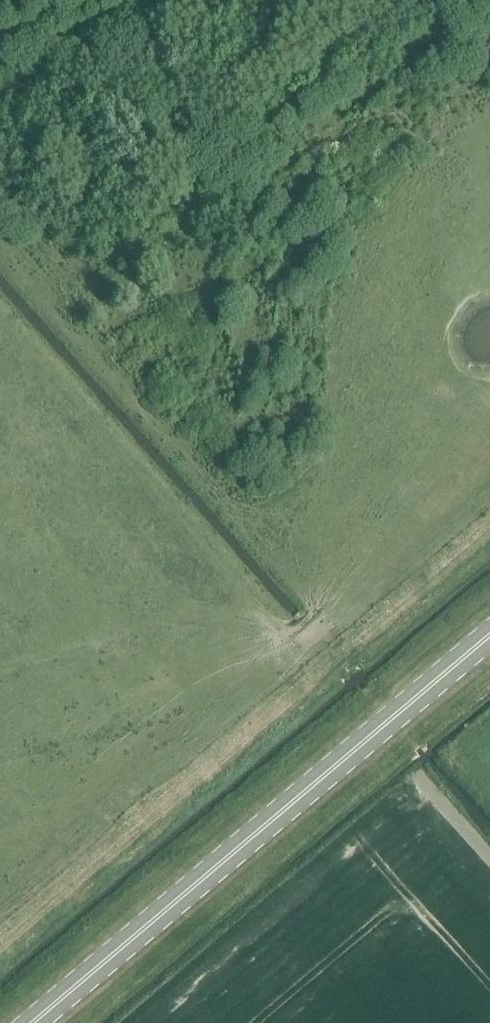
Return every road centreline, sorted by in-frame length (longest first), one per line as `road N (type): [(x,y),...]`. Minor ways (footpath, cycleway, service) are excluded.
road 1 (secondary): [(31,1022),(489,633)]

